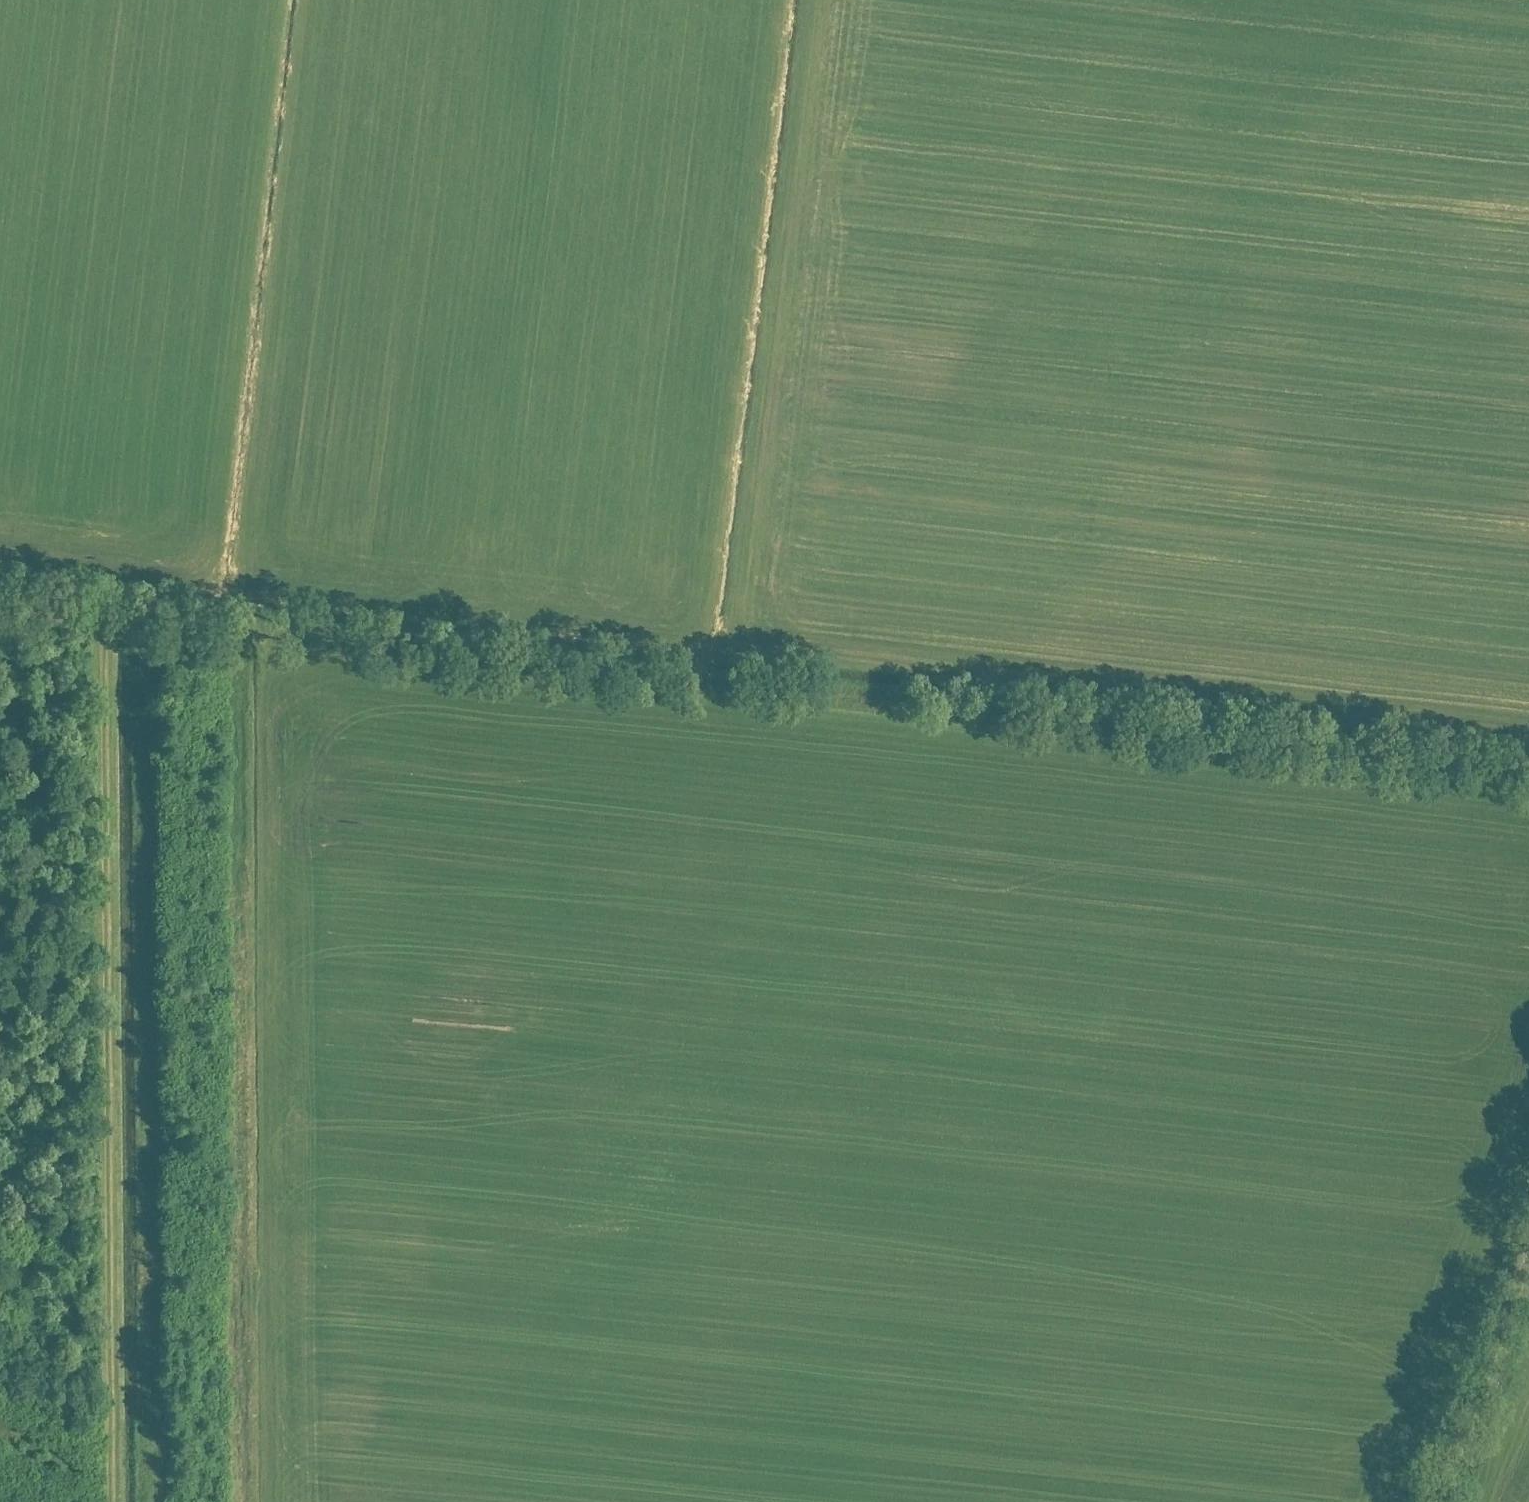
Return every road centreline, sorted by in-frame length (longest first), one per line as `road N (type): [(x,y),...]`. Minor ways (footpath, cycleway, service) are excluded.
road 1 (track): [(1443,1501),(1528,1262)]

